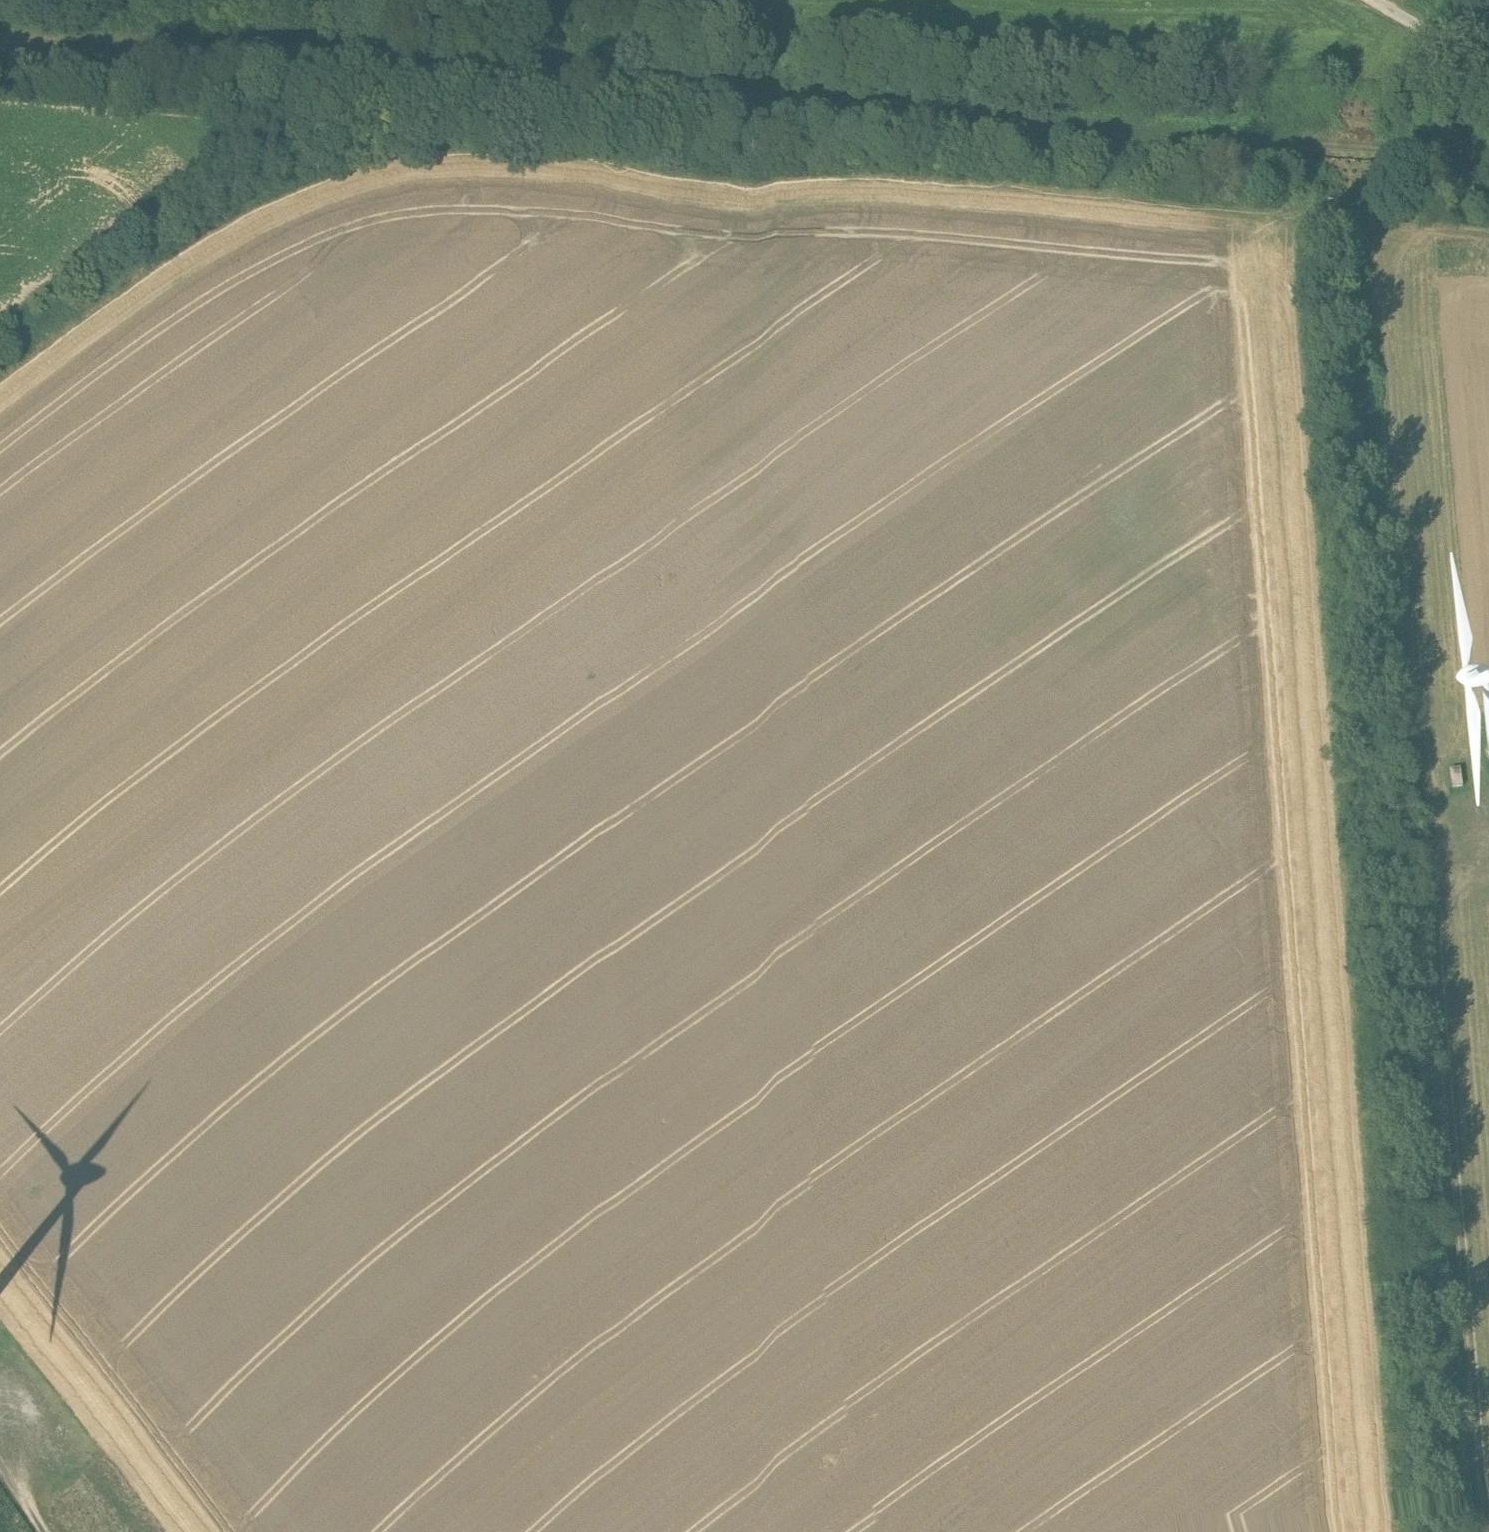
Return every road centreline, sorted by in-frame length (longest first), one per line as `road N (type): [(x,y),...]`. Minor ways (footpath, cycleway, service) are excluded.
road 1 (track): [(1487,1531),(1439,952),(1457,904),(1488,886)]
road 2 (track): [(1488,68),(1366,0)]

